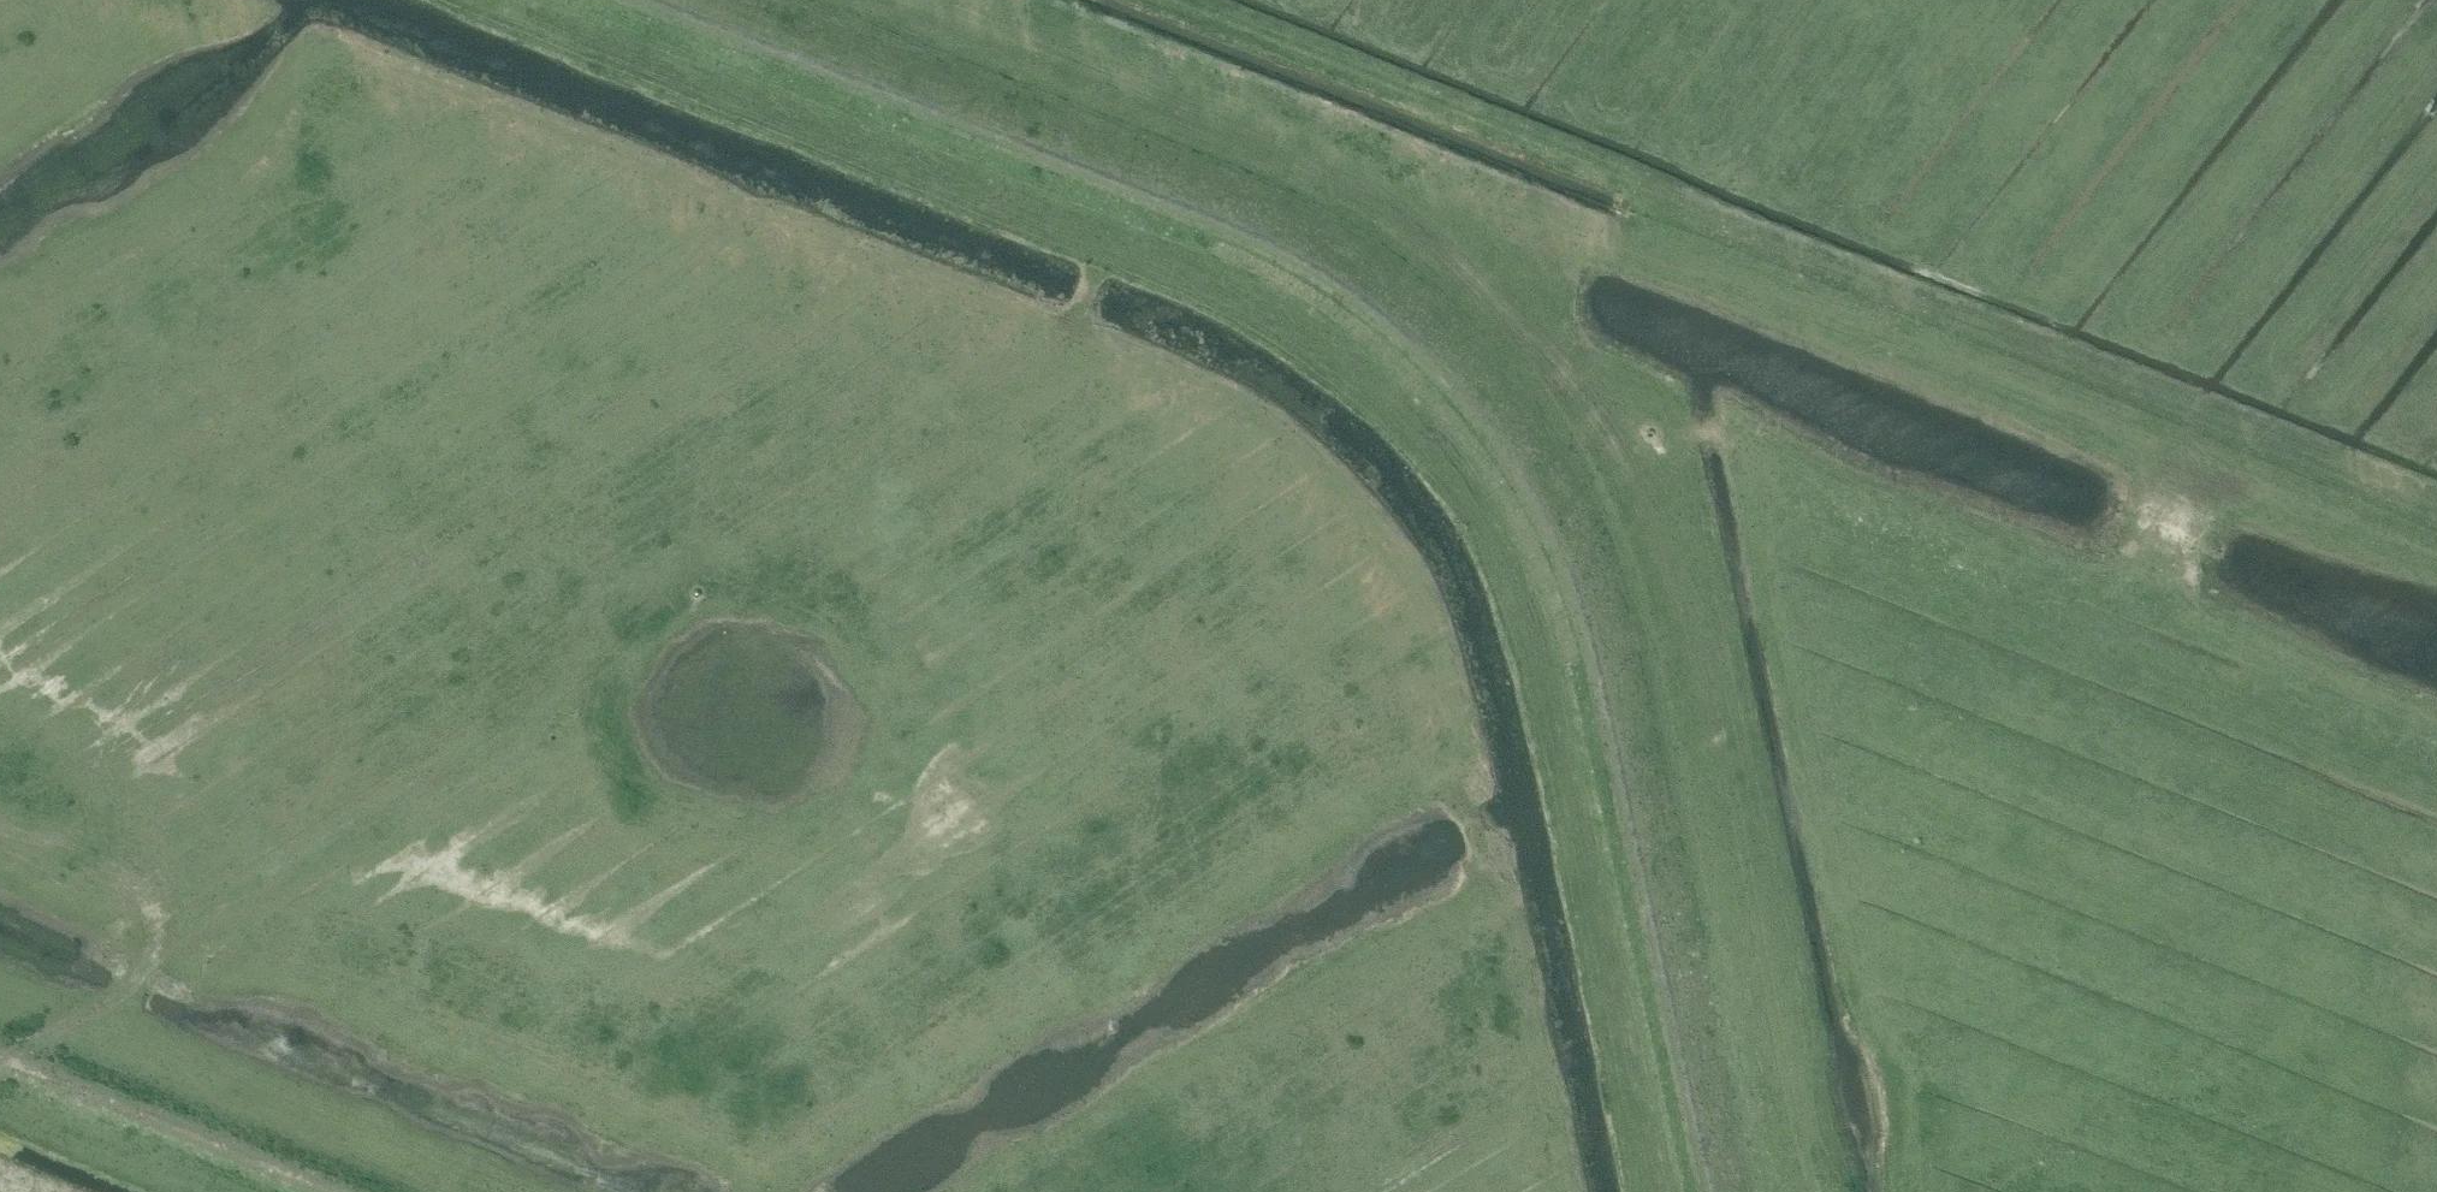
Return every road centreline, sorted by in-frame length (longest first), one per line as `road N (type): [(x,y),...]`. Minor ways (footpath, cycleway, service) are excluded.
road 1 (track): [(668,0),(1242,223),(1372,303),(1447,372),(1537,494),(1595,634),(1716,1191)]
road 2 (track): [(0,1054),(344,1191)]

